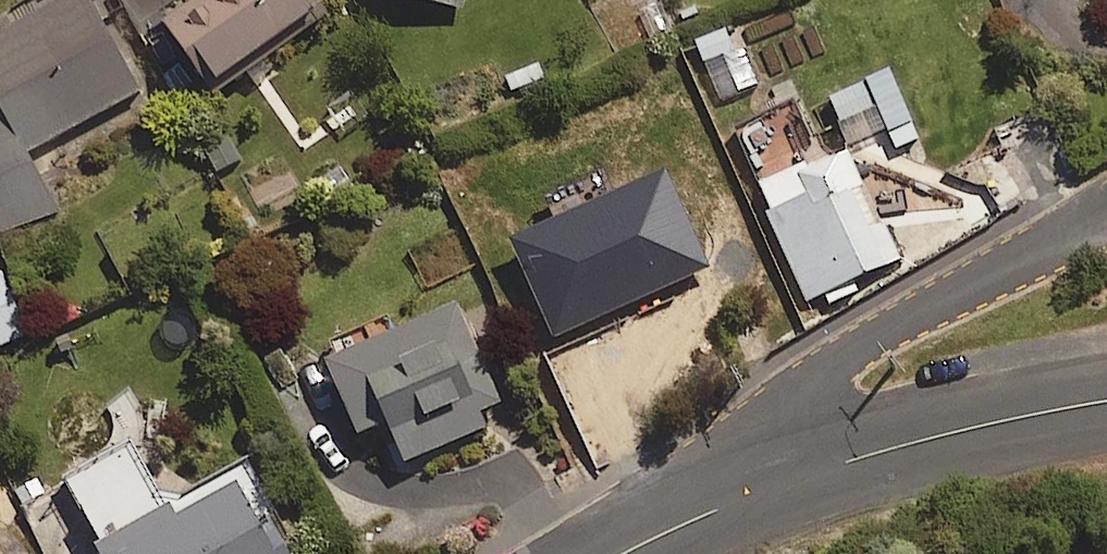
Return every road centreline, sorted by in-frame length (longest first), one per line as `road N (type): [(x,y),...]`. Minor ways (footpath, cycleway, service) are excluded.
road 1 (residential): [(1106,211),(818,368),(796,389),(770,449),(768,490)]
road 2 (tertiary): [(1106,402),(915,442),(768,490)]
road 3 (tertiary): [(768,490),(626,553)]

